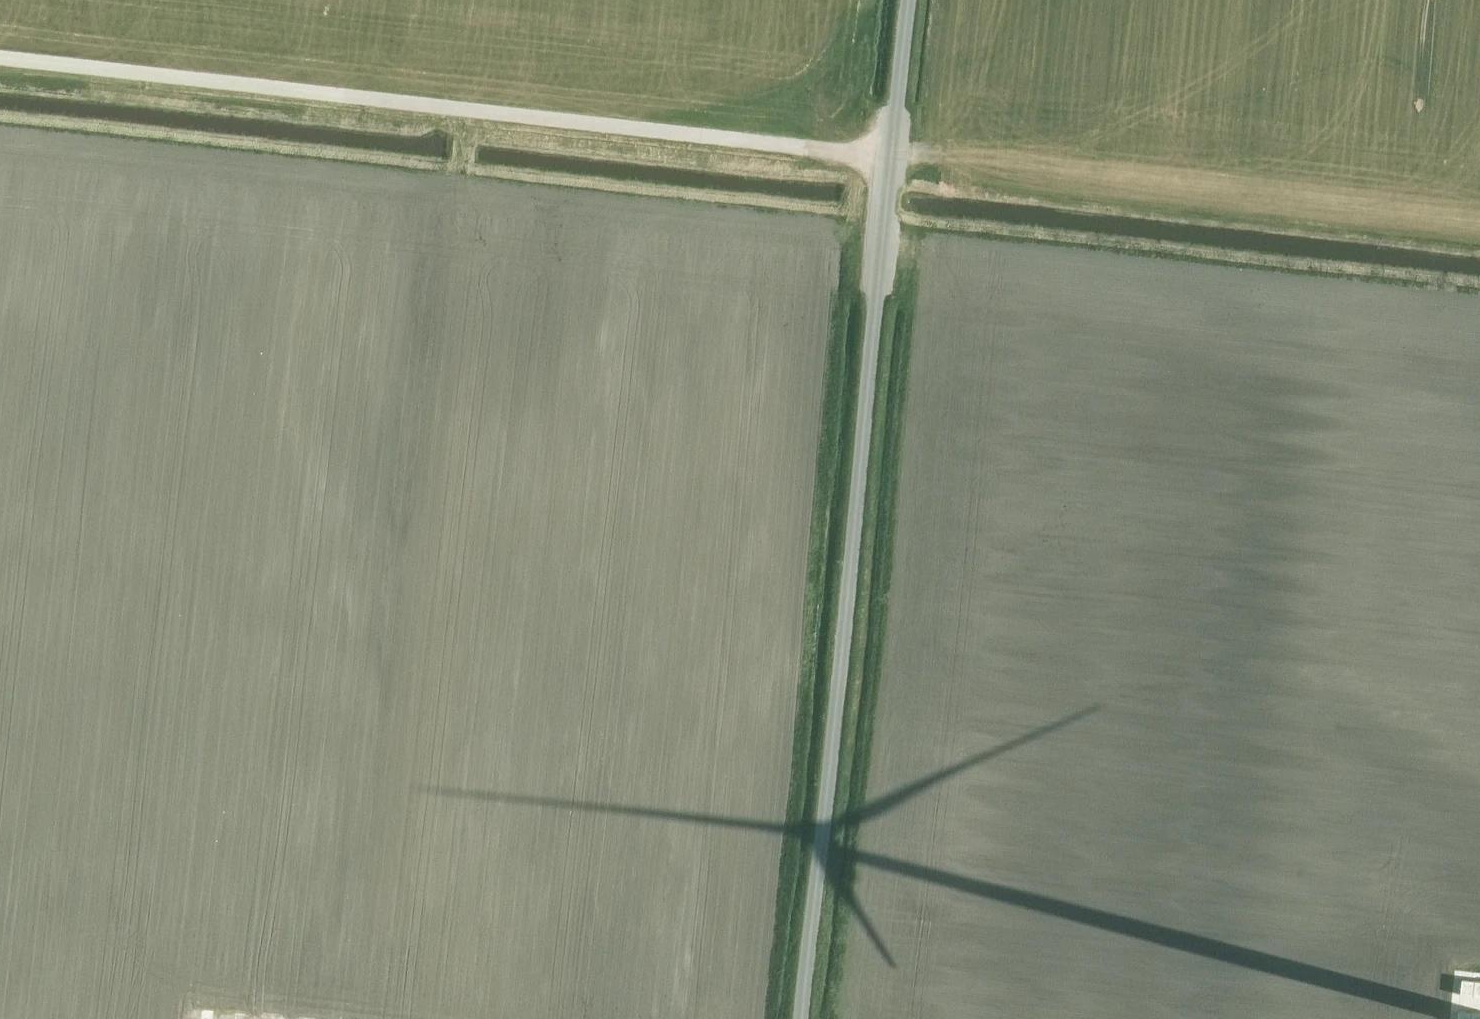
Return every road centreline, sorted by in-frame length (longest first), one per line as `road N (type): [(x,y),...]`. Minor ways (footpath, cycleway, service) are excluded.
road 1 (unclassified): [(801,1018),(907,0)]

